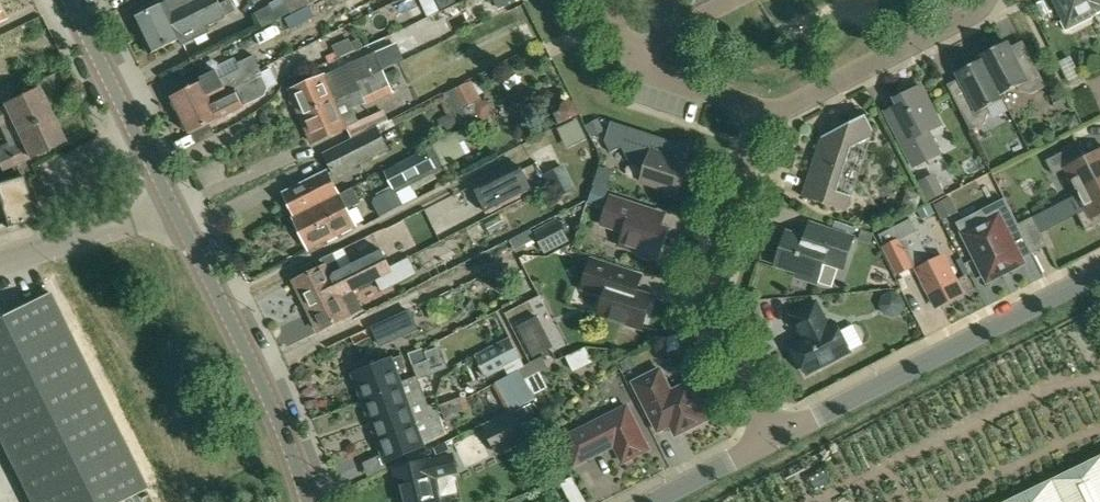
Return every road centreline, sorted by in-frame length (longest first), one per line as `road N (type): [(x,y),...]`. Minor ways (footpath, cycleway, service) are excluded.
road 1 (residential): [(773,438),(1099,272)]
road 2 (residential): [(773,438),(707,301),(762,118)]
road 3 (secondary): [(310,501),(263,379),(175,205)]
road 4 (residential): [(983,0),(762,118)]
road 5 (secondary): [(175,205),(70,0)]
road 6 (residential): [(0,262),(175,205)]
road 7 (residential): [(762,118),(648,73),(627,51)]
road 8 (residential): [(647,501),(773,438)]

